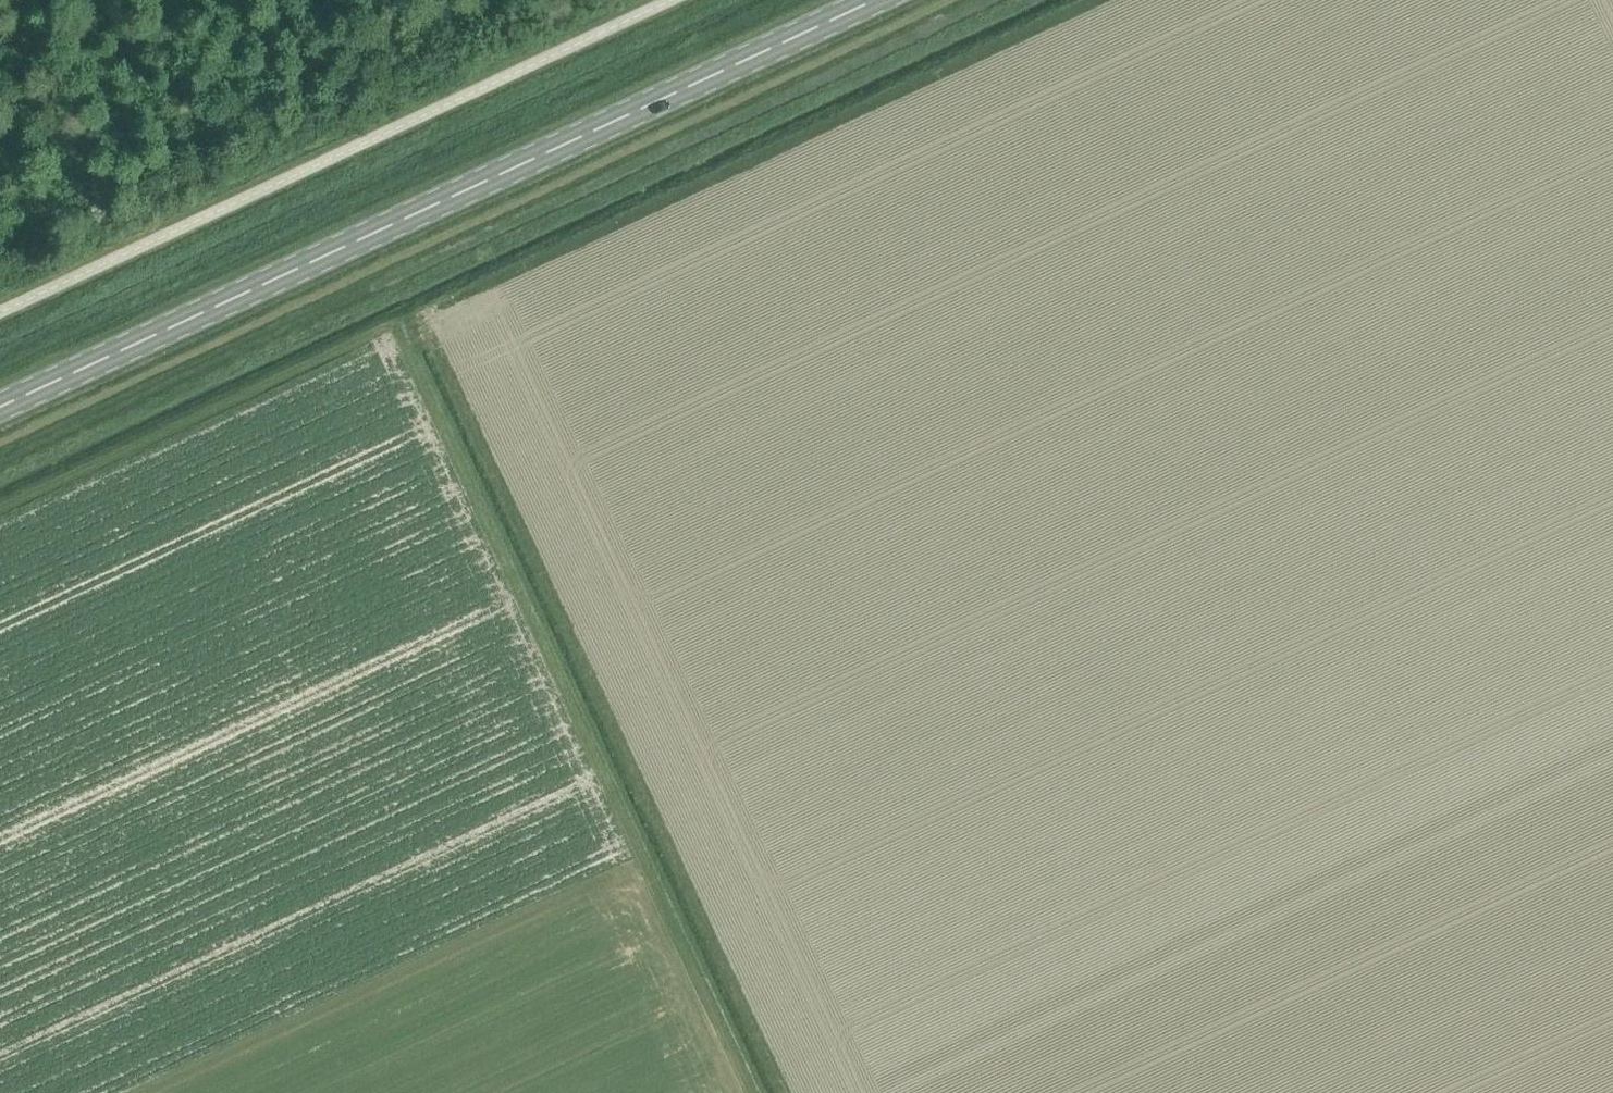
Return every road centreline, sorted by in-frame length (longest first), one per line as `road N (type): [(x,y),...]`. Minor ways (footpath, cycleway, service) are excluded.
road 1 (primary): [(0,406),(871,0)]

